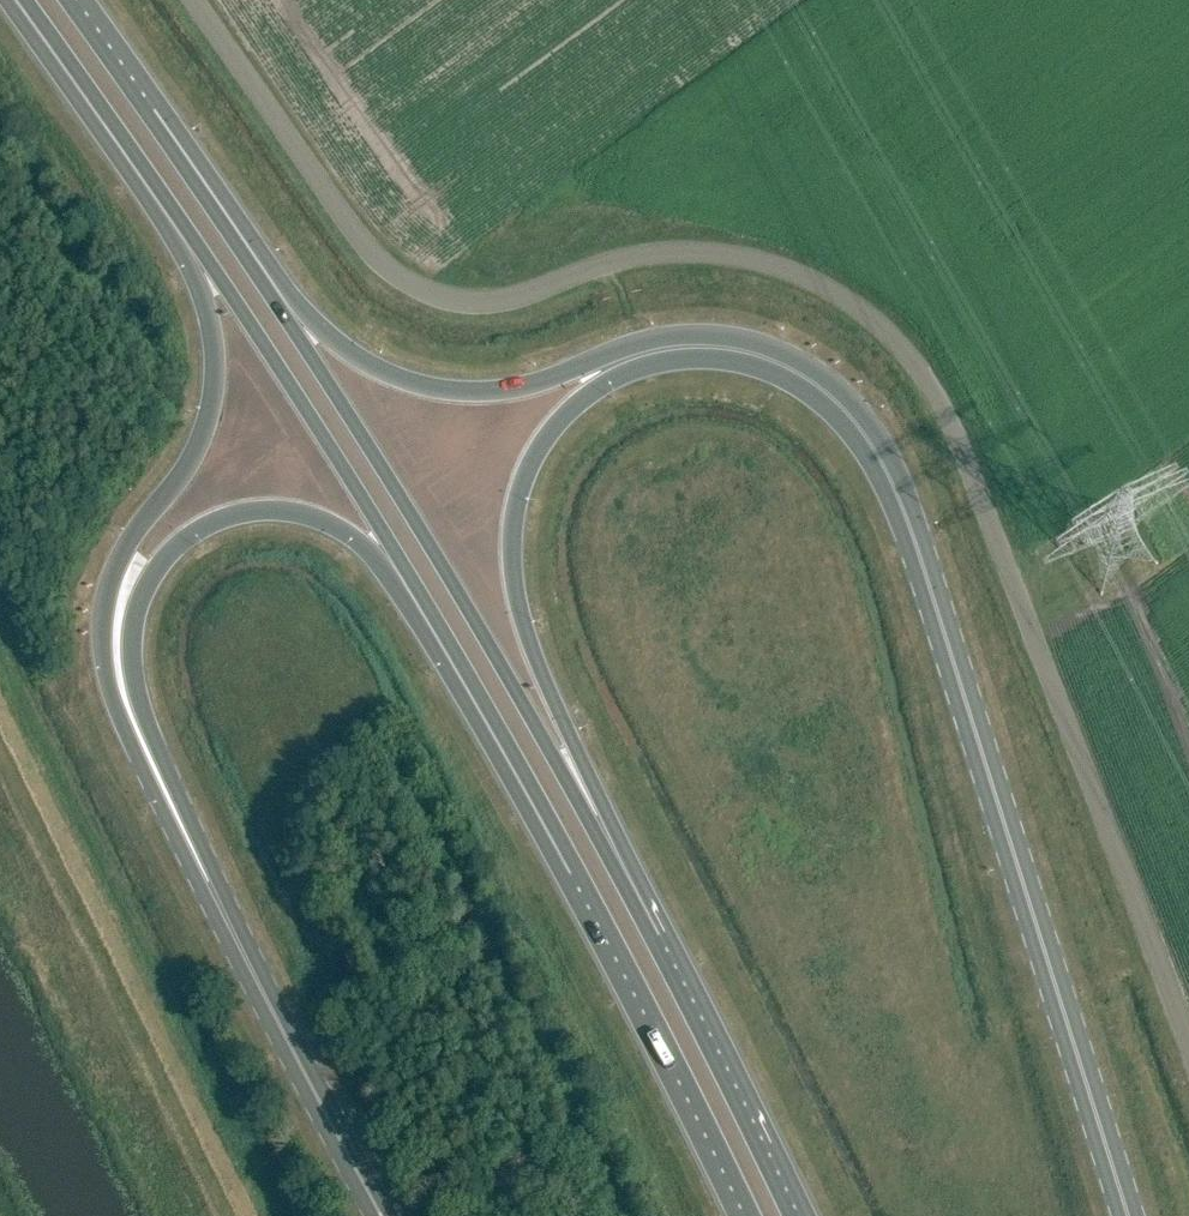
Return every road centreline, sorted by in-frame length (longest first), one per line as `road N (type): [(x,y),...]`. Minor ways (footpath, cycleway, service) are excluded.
road 1 (unclassified): [(1188,1051),(951,417),(887,333),(800,274),(735,257),(673,253),(599,266),(535,296),(433,297),(362,243),(190,0)]
road 2 (trunk): [(624,357),(703,348),(783,364),(839,404),(878,461),(1022,868),(1124,1215)]
road 3 (trunk): [(13,0),(154,212),(204,315),(212,379),(201,435),(113,576),(101,633),(133,750),(245,957)]
road 4 (trunk): [(245,957),(142,710),(133,629),(161,560),(222,519),(255,510),(330,524),(368,551),(543,838),(574,868)]
road 5 (trunk): [(22,0),(139,156),(373,515),(574,868)]
road 6 (trunk): [(658,950),(436,555),(149,112)]
road 7 (trunk): [(658,950),(642,890),(540,673),(507,553),(524,461),(624,357)]
road 8 (trunk): [(624,357),(509,389),(416,382),(370,364),(323,332),(182,138),(149,112)]
road 9 (trunk): [(574,868),(749,1215)]
road 10 (trunk): [(789,1215),(658,950)]
road 11 (trunk): [(245,957),(380,1215)]
road 12 (trunk): [(149,112),(67,0)]

